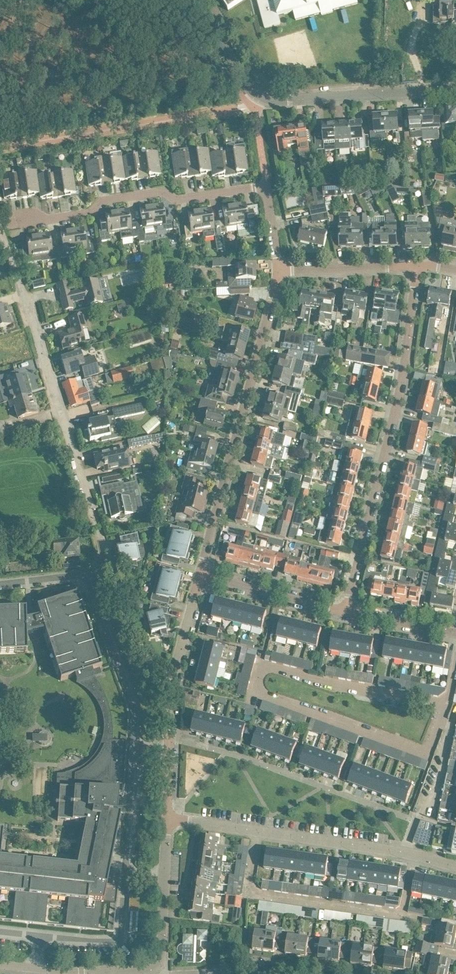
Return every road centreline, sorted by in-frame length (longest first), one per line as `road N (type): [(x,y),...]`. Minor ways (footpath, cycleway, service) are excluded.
road 1 (residential): [(173,682),(130,628),(0,231)]
road 2 (residential): [(346,612),(402,384),(418,266)]
road 3 (residential): [(447,704),(426,753),(267,695),(256,685),(260,670),(274,669),(338,686)]
road 4 (residential): [(200,575),(279,271)]
road 5 (residential): [(455,866),(167,818)]
road 6 (residential): [(259,95),(245,109),(0,147)]
road 7 (residential): [(30,220),(162,191),(177,199),(265,187)]
road 8 (residential): [(259,95),(455,88)]
road 9 (residential): [(346,612),(200,575)]
road 10 (residential): [(157,967),(167,818)]
road 11 (residential): [(418,266),(279,271)]
road 12 (residential): [(167,818),(173,682)]

